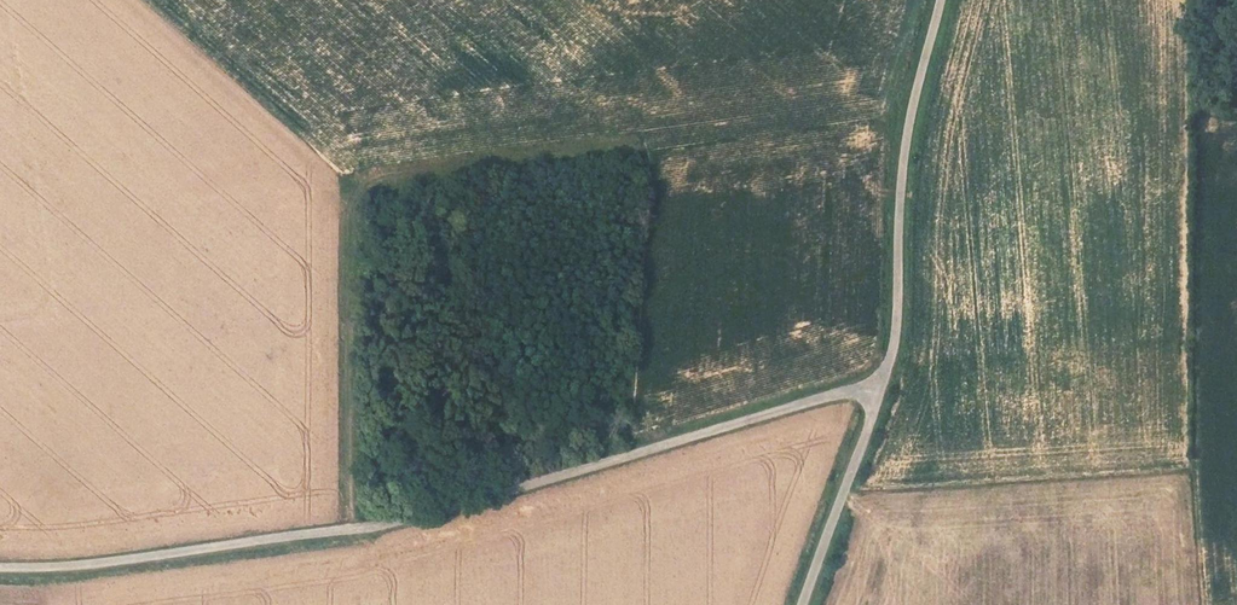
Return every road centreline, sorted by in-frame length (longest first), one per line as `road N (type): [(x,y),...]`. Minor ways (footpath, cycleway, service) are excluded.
road 1 (unclassified): [(0,567),(49,568),(411,518),(840,394),(879,389)]
road 2 (track): [(349,529),(341,286),(352,193),(364,181),(614,143)]
road 3 (unclassified): [(940,0),(905,144),(898,323),(879,389)]
road 4 (unclassified): [(879,389),(802,604)]

